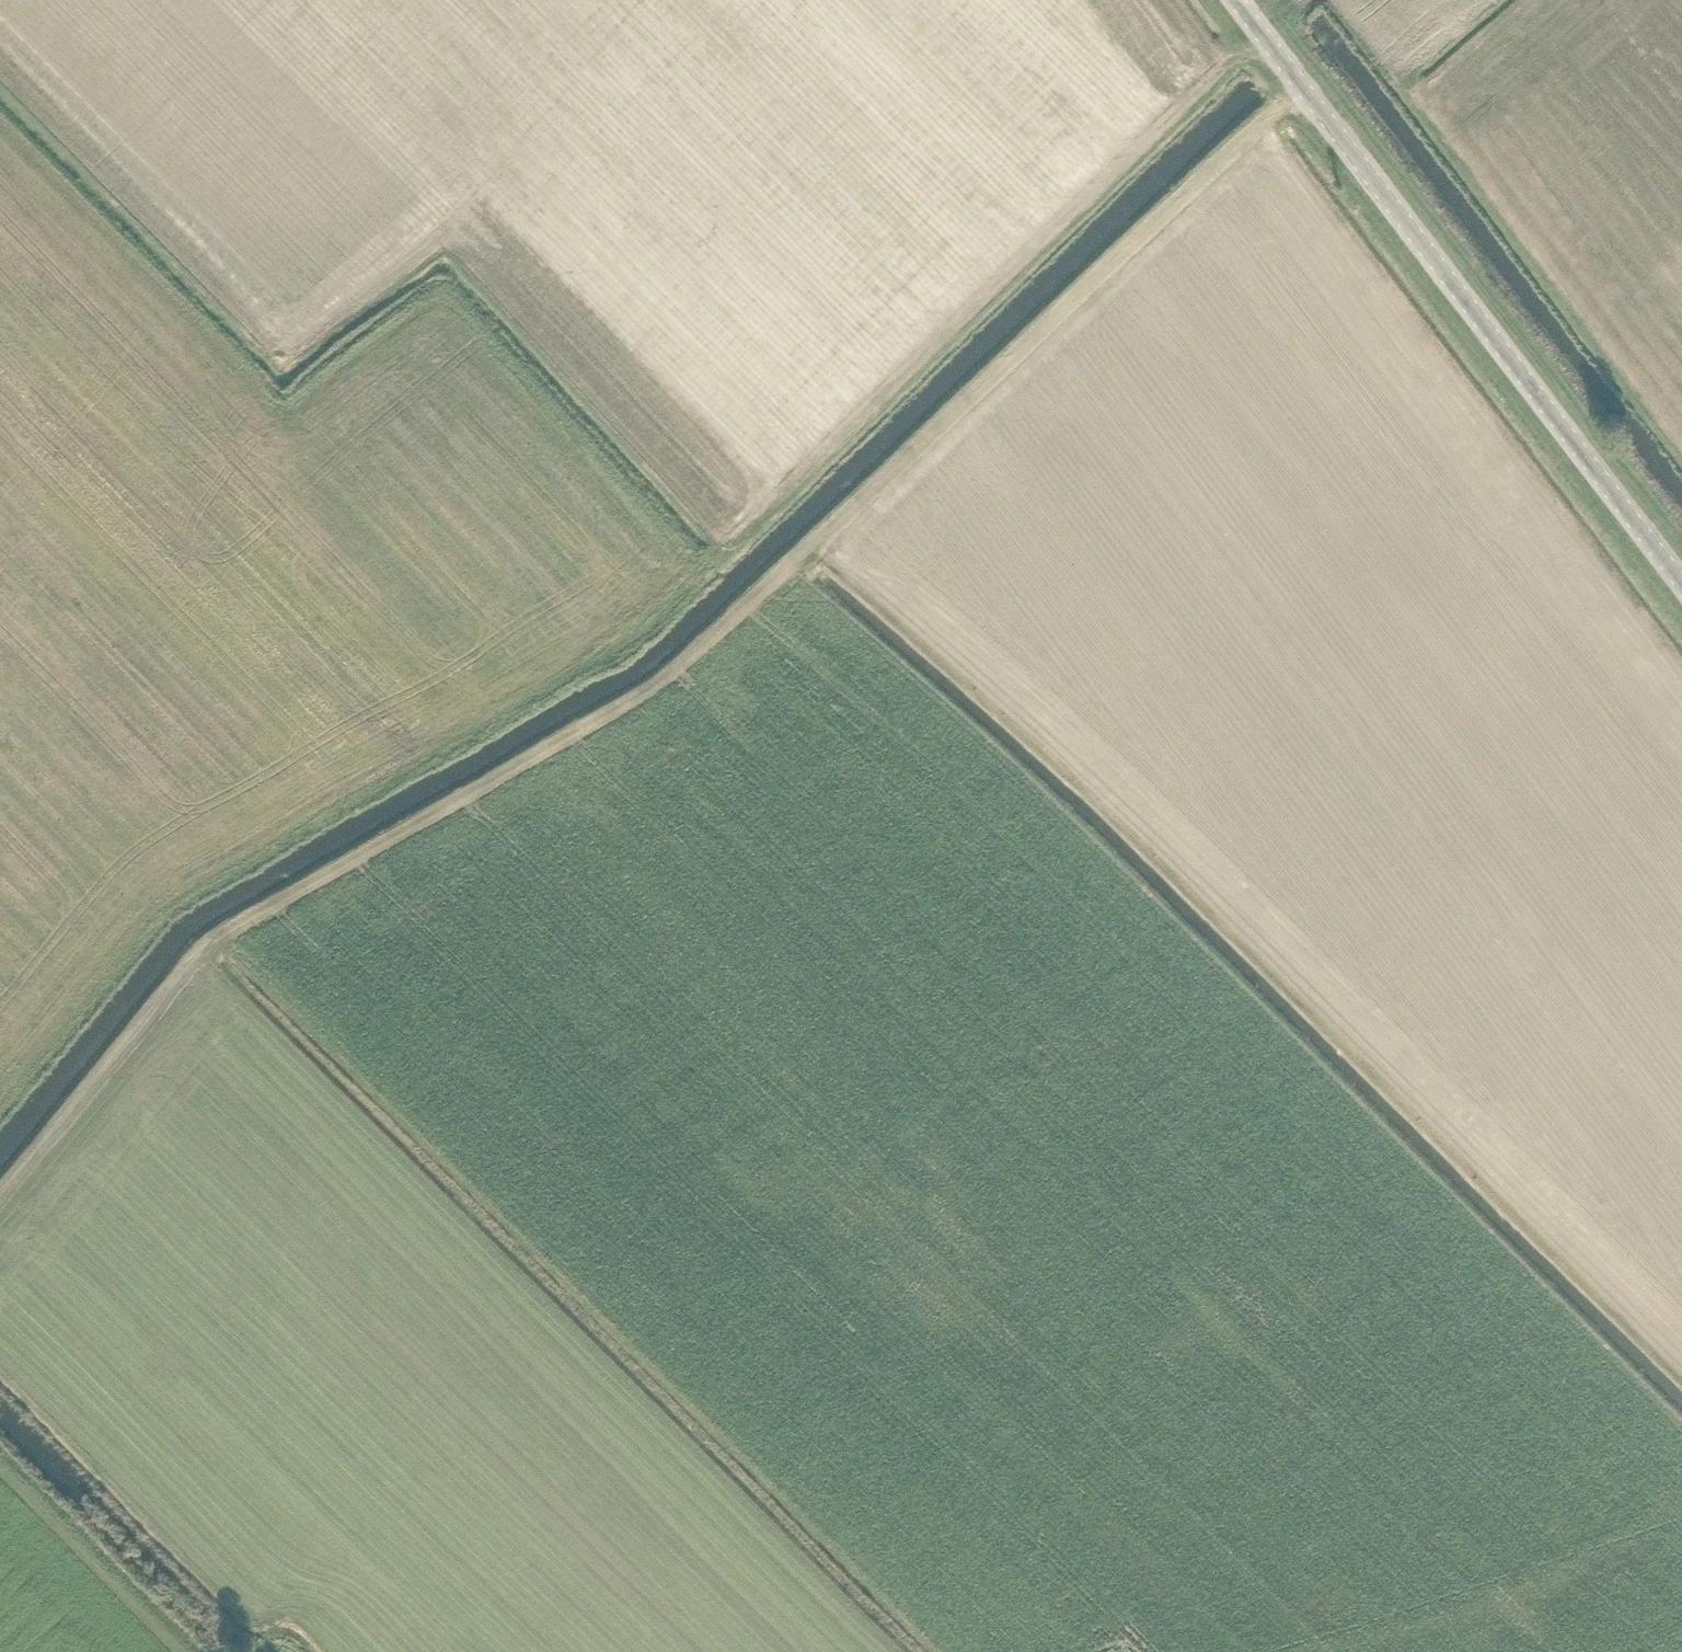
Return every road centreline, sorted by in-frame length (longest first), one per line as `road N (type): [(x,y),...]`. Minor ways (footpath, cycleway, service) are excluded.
road 1 (secondary): [(1681,578),(1241,0)]

